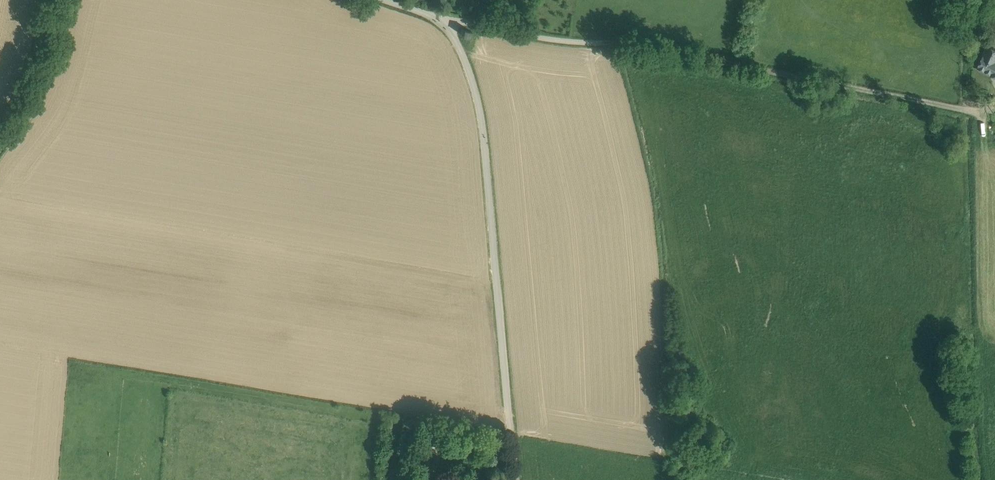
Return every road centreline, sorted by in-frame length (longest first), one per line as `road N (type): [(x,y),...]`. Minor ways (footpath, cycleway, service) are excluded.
road 1 (unclassified): [(443,18),(561,42),(650,46),(985,111),(994,104)]
road 2 (unclassified): [(443,18),(479,102),(512,479)]

